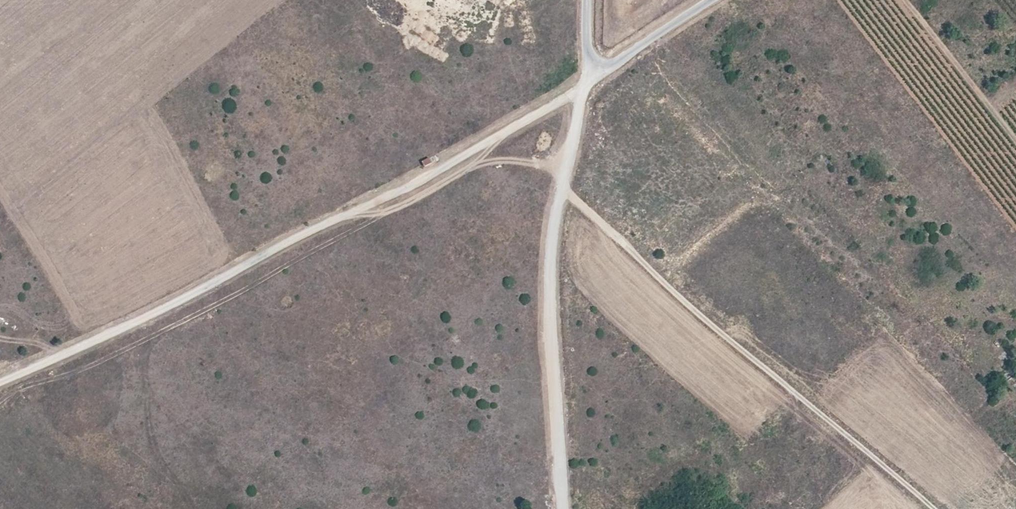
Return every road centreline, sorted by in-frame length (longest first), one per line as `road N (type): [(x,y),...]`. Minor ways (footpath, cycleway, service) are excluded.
road 1 (track): [(561,508),(549,285),(584,85),(424,189),(0,378)]
road 2 (track): [(562,191),(930,508)]
road 3 (unclassified): [(709,0),(584,85)]

